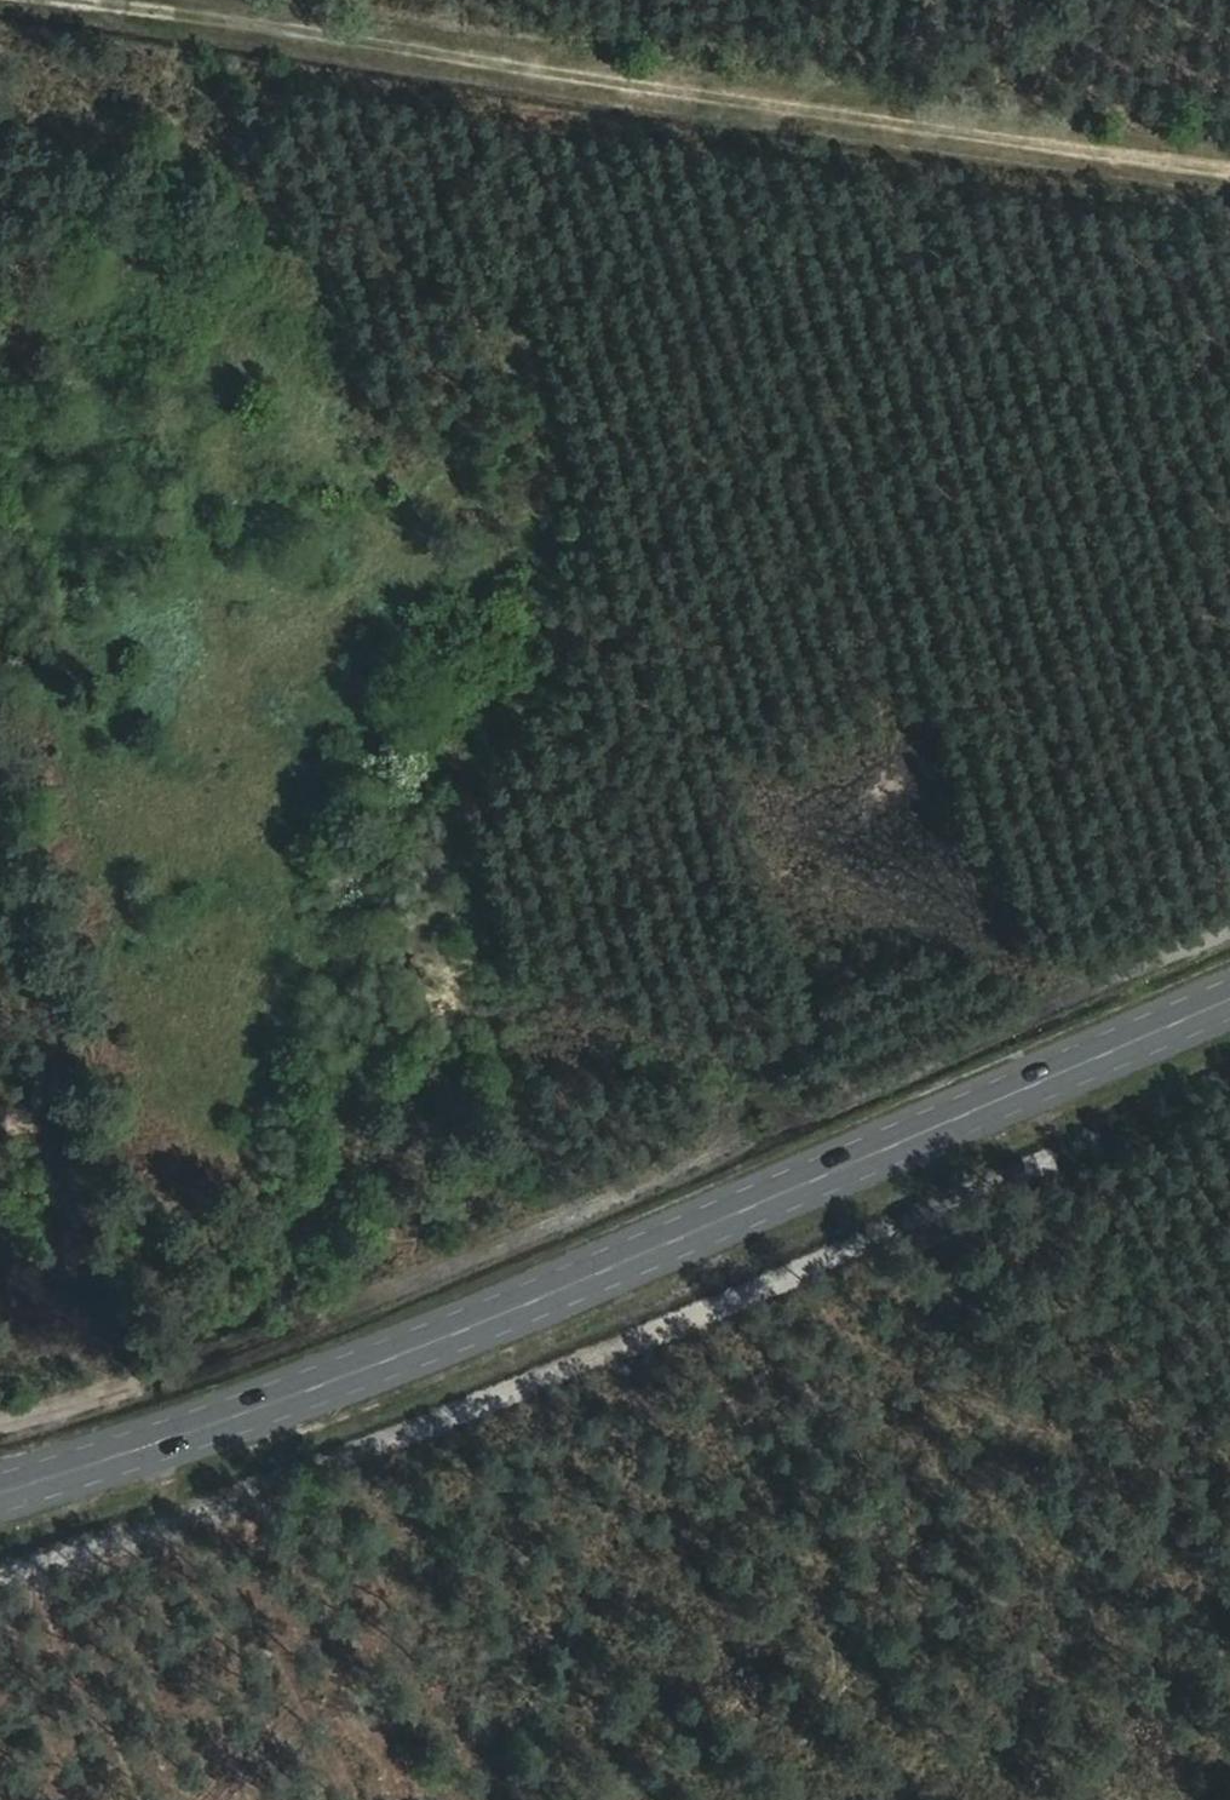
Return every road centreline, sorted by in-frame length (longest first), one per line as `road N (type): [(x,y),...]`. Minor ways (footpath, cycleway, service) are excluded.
road 1 (secondary): [(1229,999),(333,1381),(0,1490)]
road 2 (track): [(1229,169),(107,0)]

